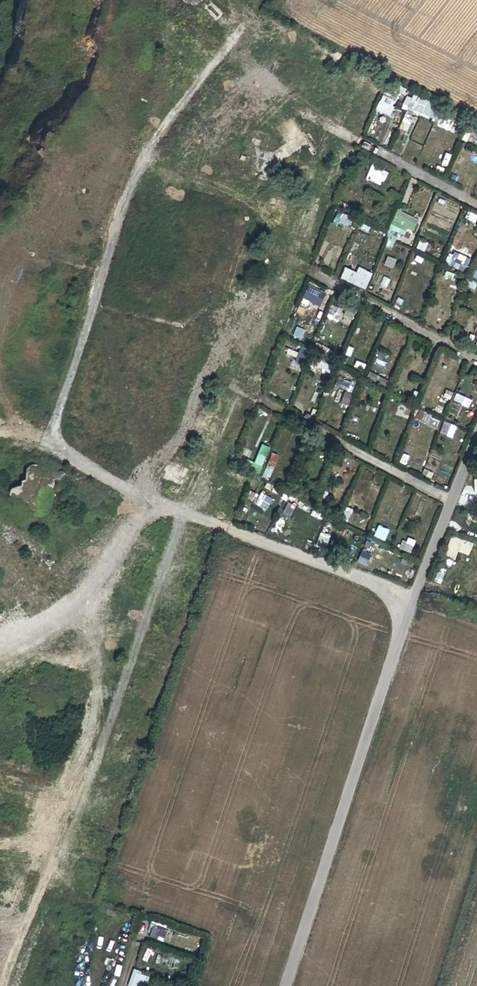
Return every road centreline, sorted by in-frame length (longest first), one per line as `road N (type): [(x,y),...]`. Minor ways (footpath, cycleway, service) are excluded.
road 1 (unclassified): [(409,602),(180,515),(58,450),(48,436),(144,150)]
road 2 (unclassified): [(409,602),(284,985)]
road 3 (track): [(6,985),(96,691),(90,643),(74,610)]
road 4 (track): [(0,646),(74,610),(142,519),(161,506)]
road 5 (track): [(144,150),(259,7)]
road 6 (unclassified): [(476,434),(409,602)]

